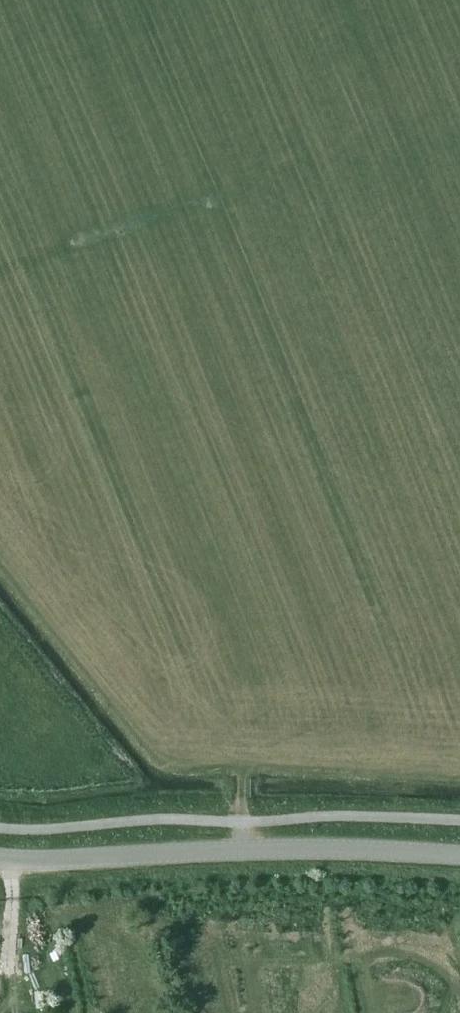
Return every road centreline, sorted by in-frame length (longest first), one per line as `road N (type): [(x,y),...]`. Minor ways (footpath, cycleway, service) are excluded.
road 1 (tertiary): [(459,850),(0,856)]

